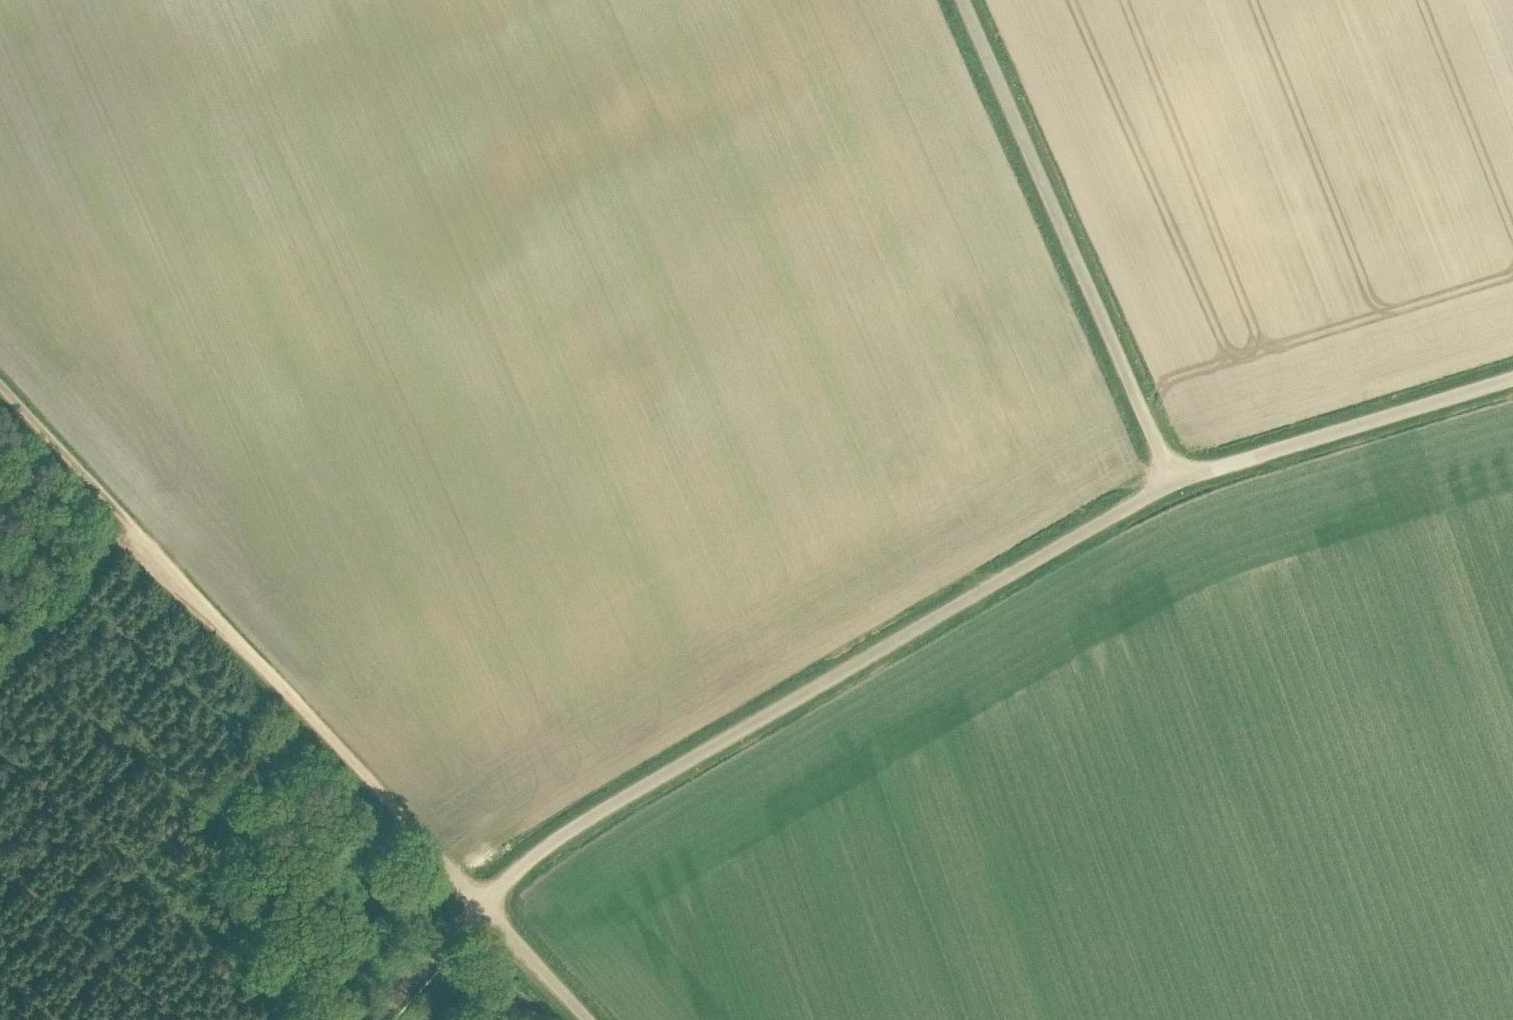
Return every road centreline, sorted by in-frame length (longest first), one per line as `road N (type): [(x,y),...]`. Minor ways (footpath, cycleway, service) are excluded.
road 1 (unclassified): [(588,1019),(479,904),(511,873),(565,831),(1171,480)]
road 2 (unclassified): [(1171,480),(961,0)]
road 3 (track): [(479,904),(125,521)]
road 4 (unclassified): [(1171,480),(1512,376)]
road 5 (track): [(125,521),(0,384)]
road 6 (track): [(479,904),(379,1019)]

